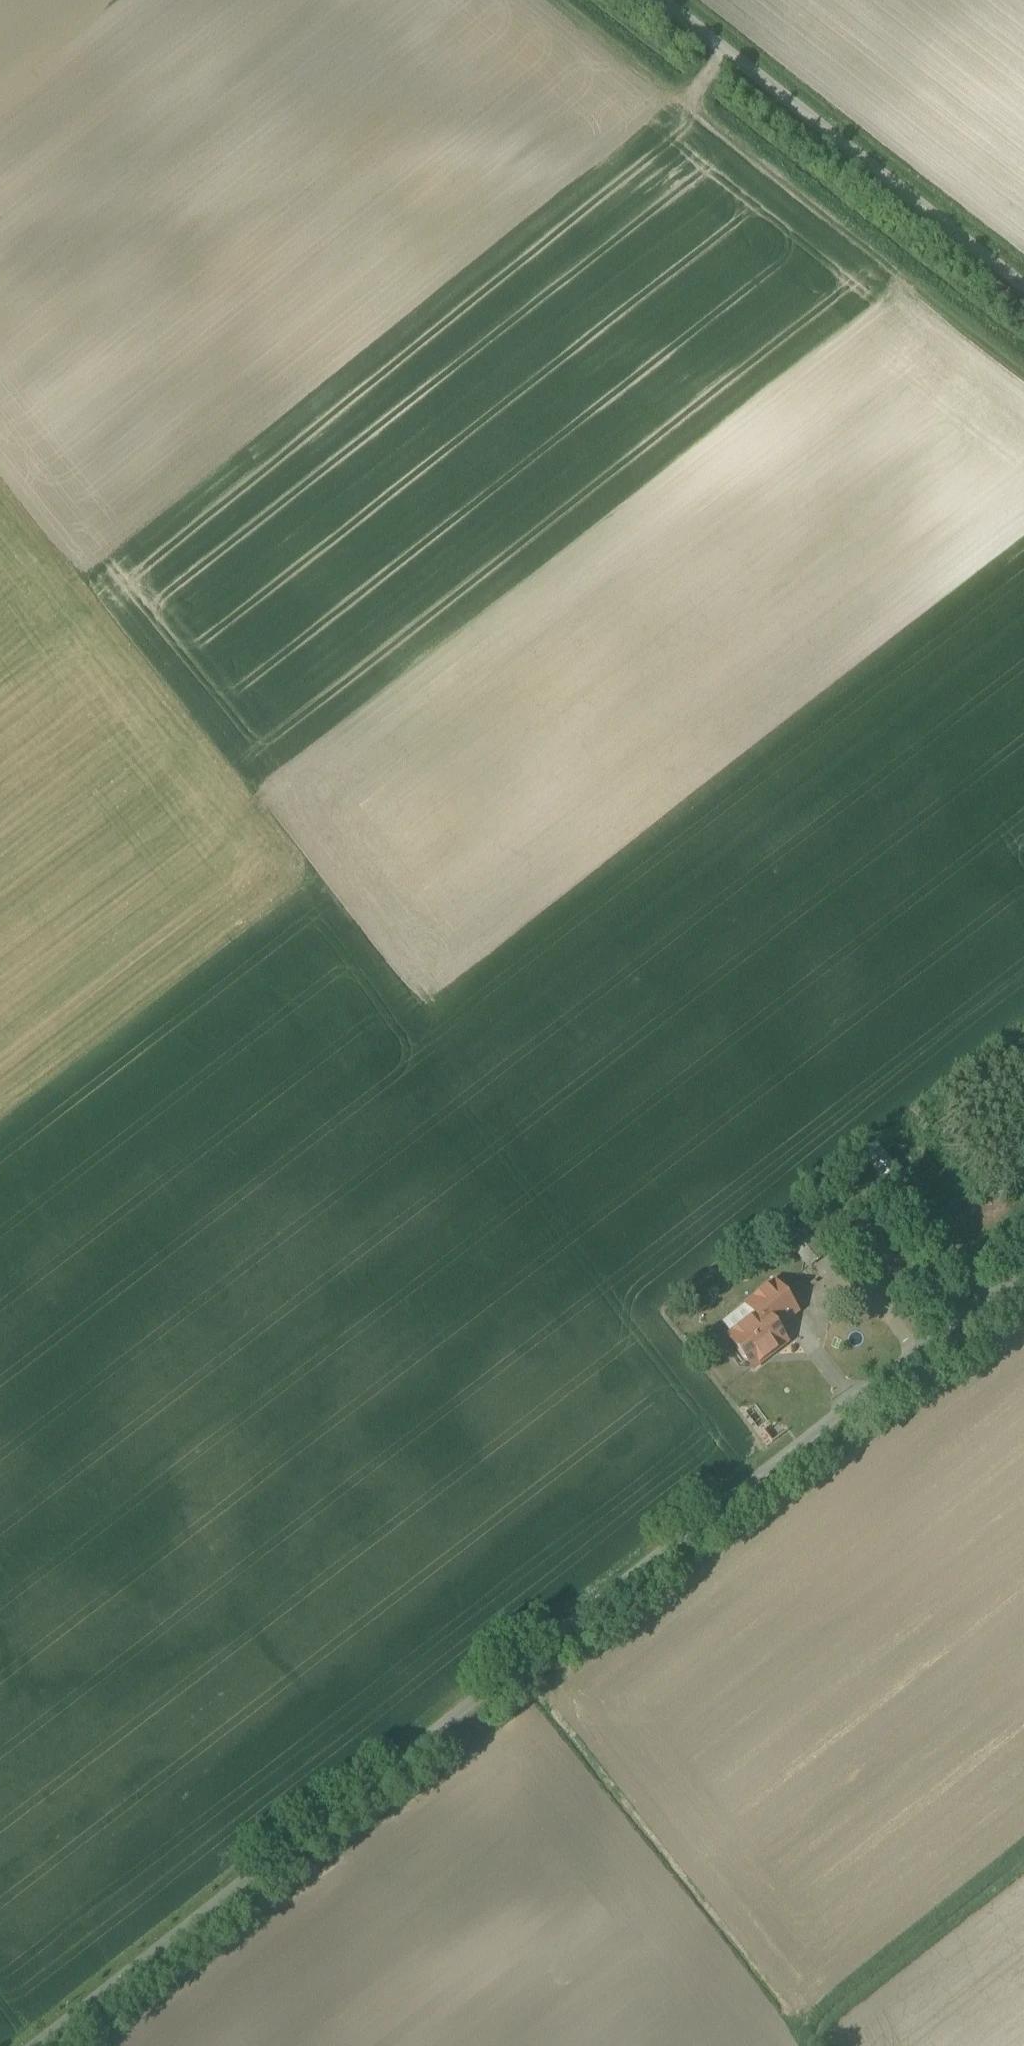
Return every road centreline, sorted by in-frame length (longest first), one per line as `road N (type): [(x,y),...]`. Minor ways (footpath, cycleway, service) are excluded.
road 1 (unclassified): [(1023,1272),(44,2045)]
road 2 (unclassified): [(1023,277),(673,0)]

